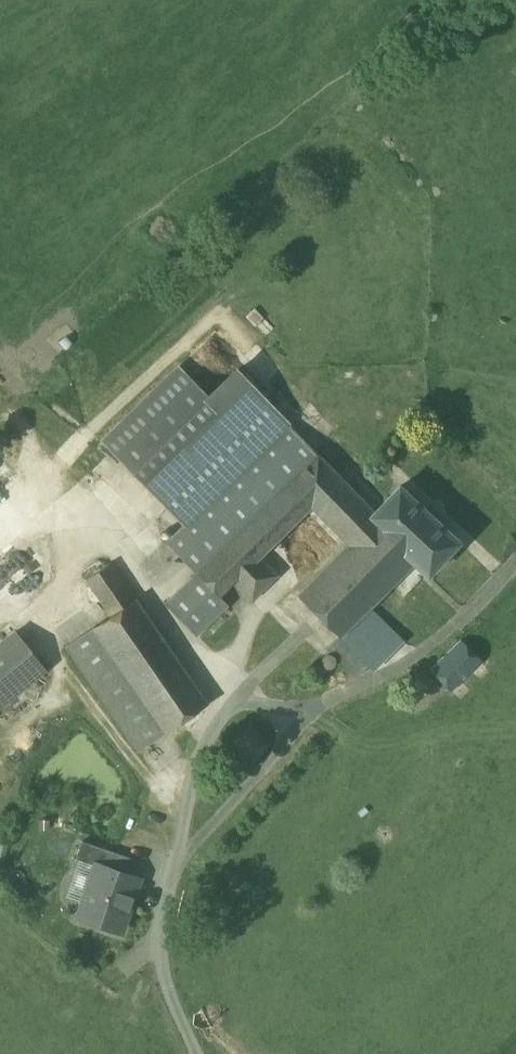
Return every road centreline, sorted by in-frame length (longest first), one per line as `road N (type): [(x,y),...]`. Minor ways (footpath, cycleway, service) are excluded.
road 1 (residential): [(195,1053),(166,981),(159,924)]

